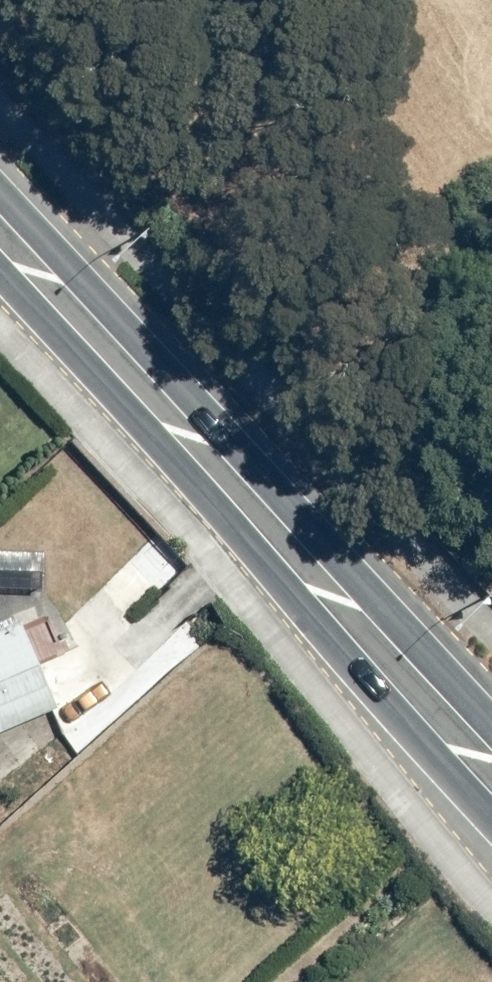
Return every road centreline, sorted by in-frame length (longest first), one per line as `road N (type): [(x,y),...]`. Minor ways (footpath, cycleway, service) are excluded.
road 1 (secondary): [(0,177),(491,702)]
road 2 (secondary): [(491,817),(0,295)]

